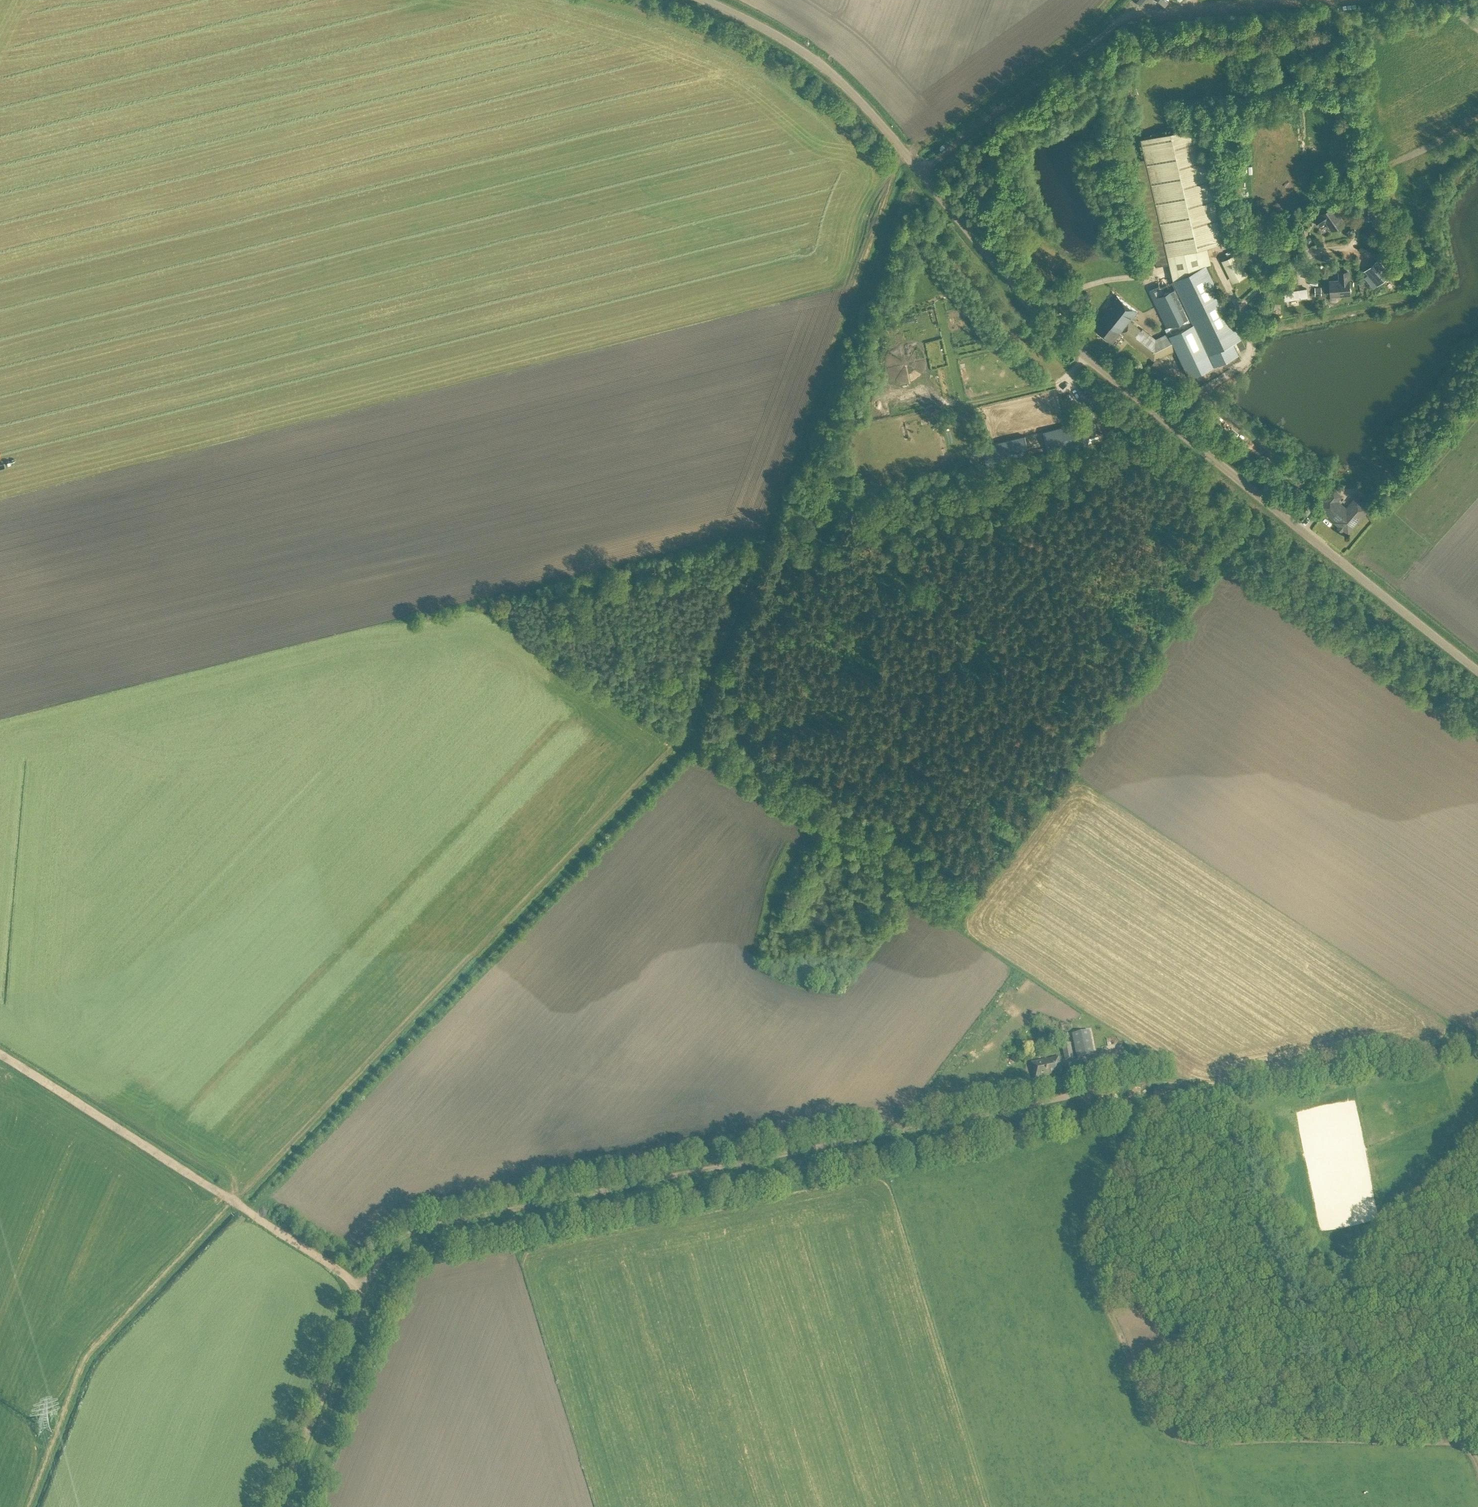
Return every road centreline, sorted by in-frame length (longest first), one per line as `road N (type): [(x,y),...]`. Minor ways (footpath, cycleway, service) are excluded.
road 1 (track): [(248,1213),(700,737),(684,729),(894,168),(1110,0)]
road 2 (unclassified): [(707,0),(770,32),(841,82),(1039,316),(1477,671)]
road 3 (track): [(365,1287),(398,1241),(438,1224),(1099,1093),(1133,1089),(1155,1100)]
road 4 (track): [(1477,1475),(1452,1443),(1204,1442),(1159,1427),(1087,1249),(1096,1208),(1155,1100)]
road 5 (track): [(1155,1100),(1218,1097),(1477,1045)]
road 6 (track): [(0,1056),(248,1213)]
road 7 (track): [(279,1506),(365,1287)]
road 8 (track): [(248,1213),(365,1287)]

